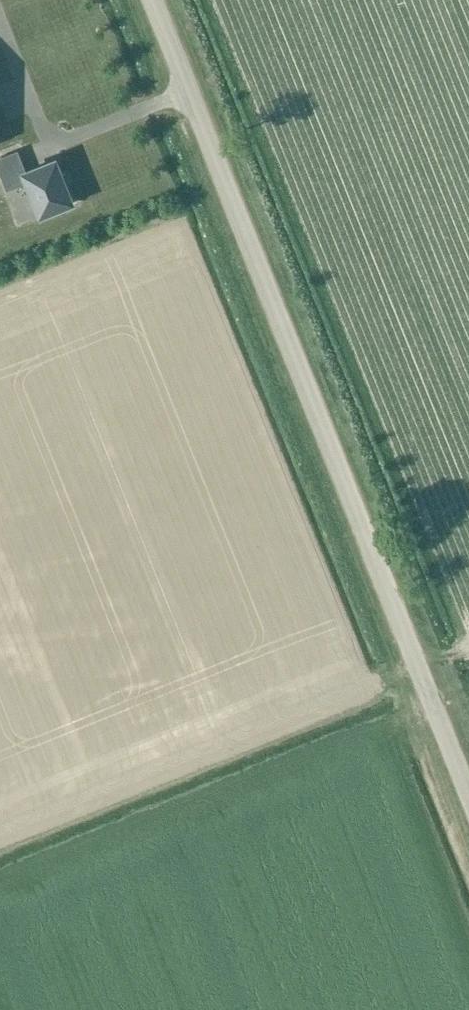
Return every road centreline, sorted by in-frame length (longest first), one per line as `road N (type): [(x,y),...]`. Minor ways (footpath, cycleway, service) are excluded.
road 1 (unclassified): [(468,797),(150,0)]

